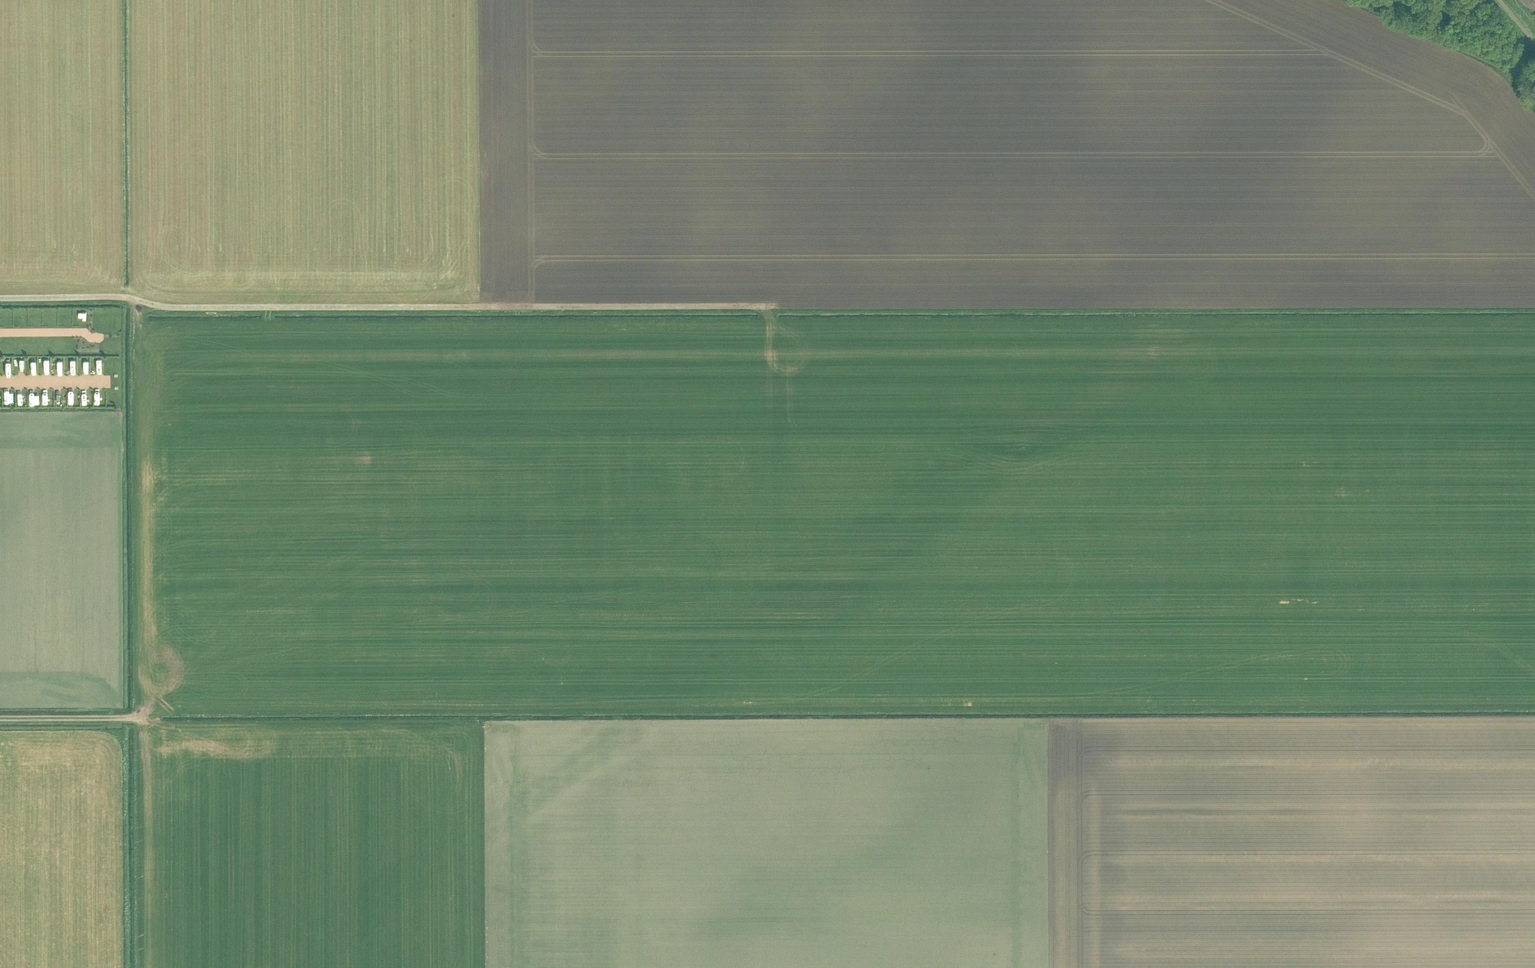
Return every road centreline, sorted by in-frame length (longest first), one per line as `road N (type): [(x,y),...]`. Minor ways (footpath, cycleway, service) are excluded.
road 1 (unclassified): [(767,306),(158,306),(111,295),(0,297)]
road 2 (track): [(0,721),(147,719)]

